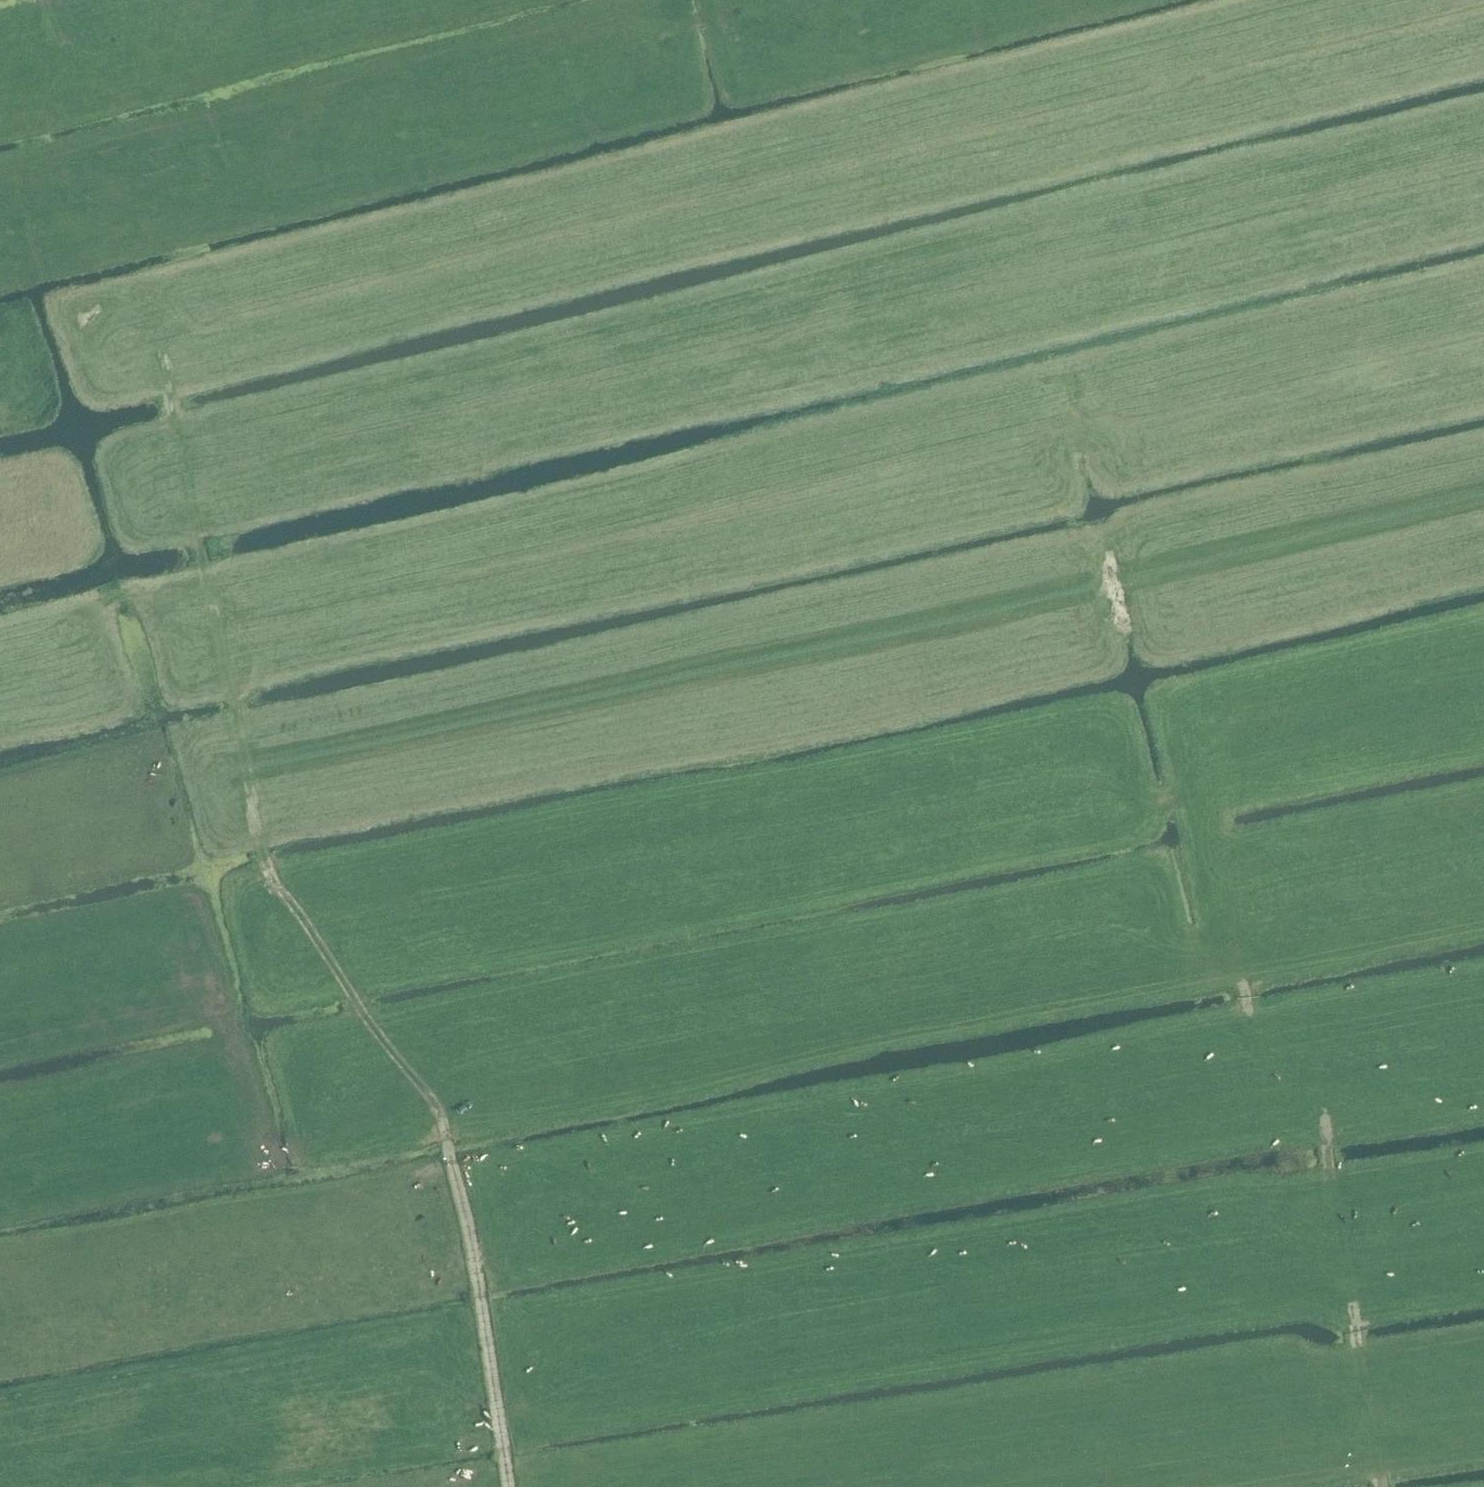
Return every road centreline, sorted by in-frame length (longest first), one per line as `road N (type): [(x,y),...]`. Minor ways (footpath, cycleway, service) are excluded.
road 1 (track): [(505,1486),(462,1187),(427,1093),(366,1023)]

